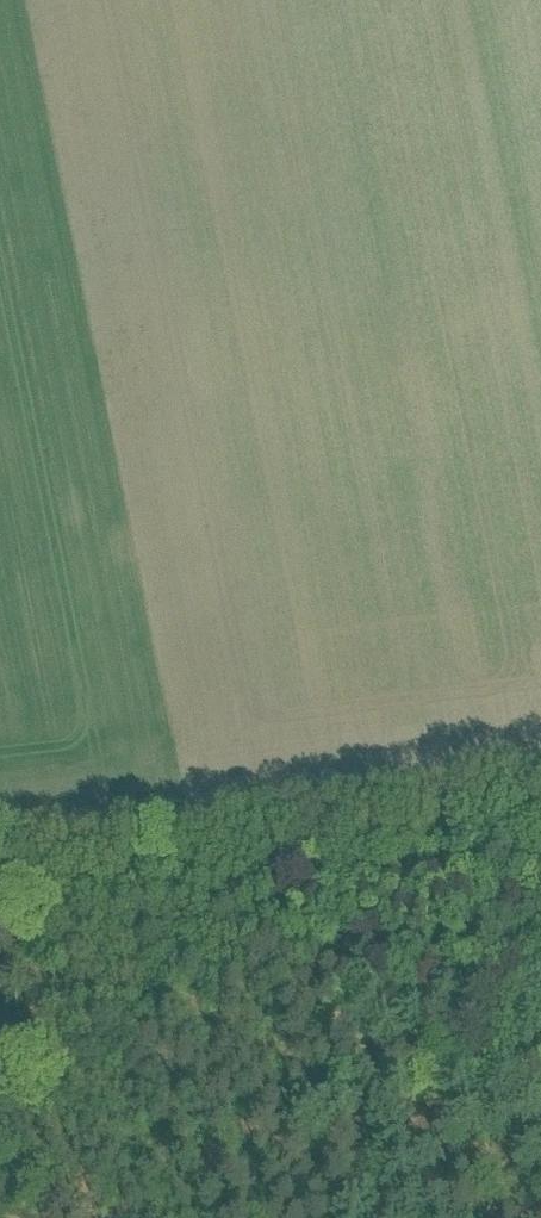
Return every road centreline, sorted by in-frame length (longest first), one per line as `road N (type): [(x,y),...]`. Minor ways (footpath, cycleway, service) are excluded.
road 1 (track): [(0,847),(540,779)]

